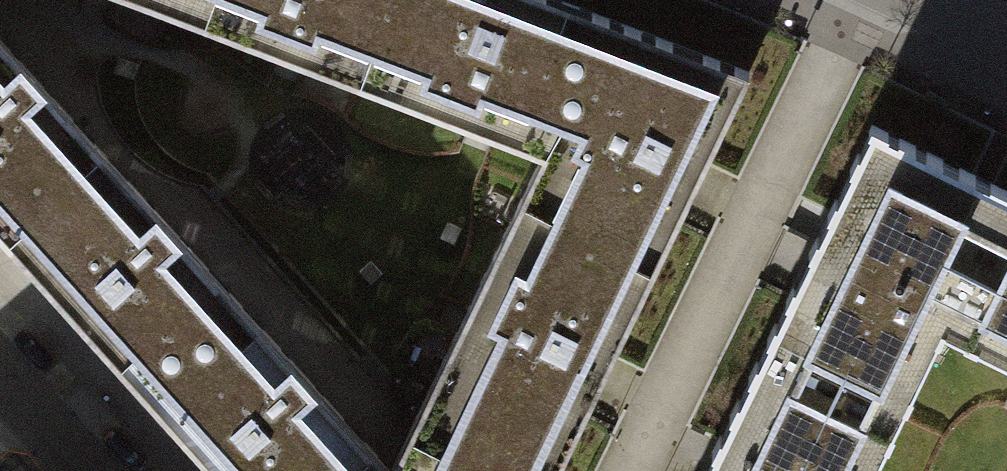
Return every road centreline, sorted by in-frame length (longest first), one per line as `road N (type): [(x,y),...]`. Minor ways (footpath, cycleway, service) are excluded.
road 1 (residential): [(638,470),(854,0)]
road 2 (residential): [(6,382),(87,470)]

